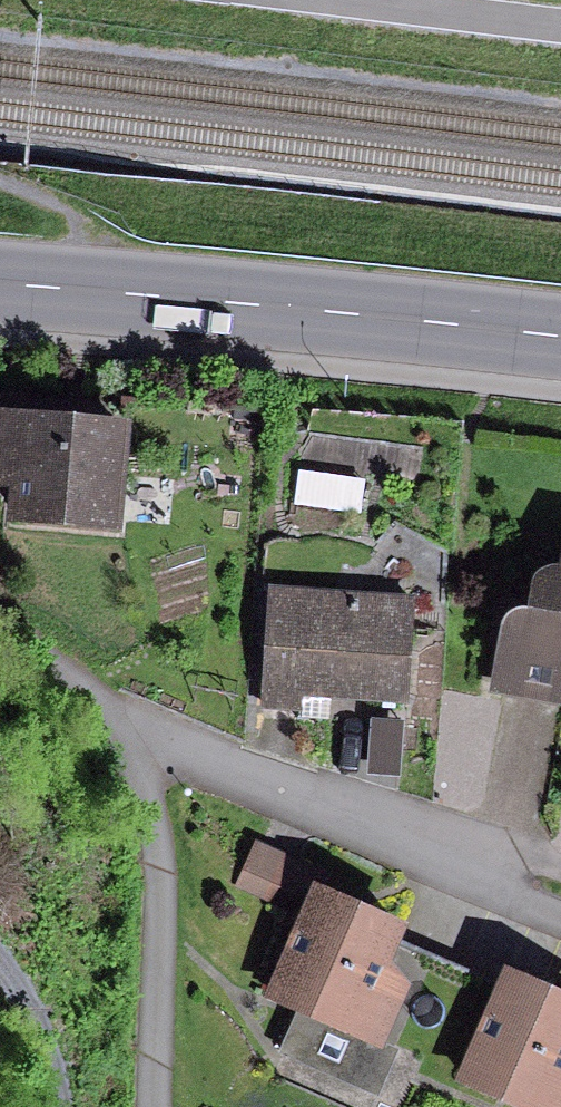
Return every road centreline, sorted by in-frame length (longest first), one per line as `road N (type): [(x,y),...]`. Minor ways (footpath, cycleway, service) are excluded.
road 1 (primary): [(560,337),(0,284)]
road 2 (residential): [(124,734),(560,904)]
road 3 (residential): [(124,734),(166,874),(142,1106)]
road 4 (residential): [(0,610),(124,734)]
road 5 (track): [(0,183),(84,224),(88,290)]
road 6 (track): [(36,1106),(0,965)]

